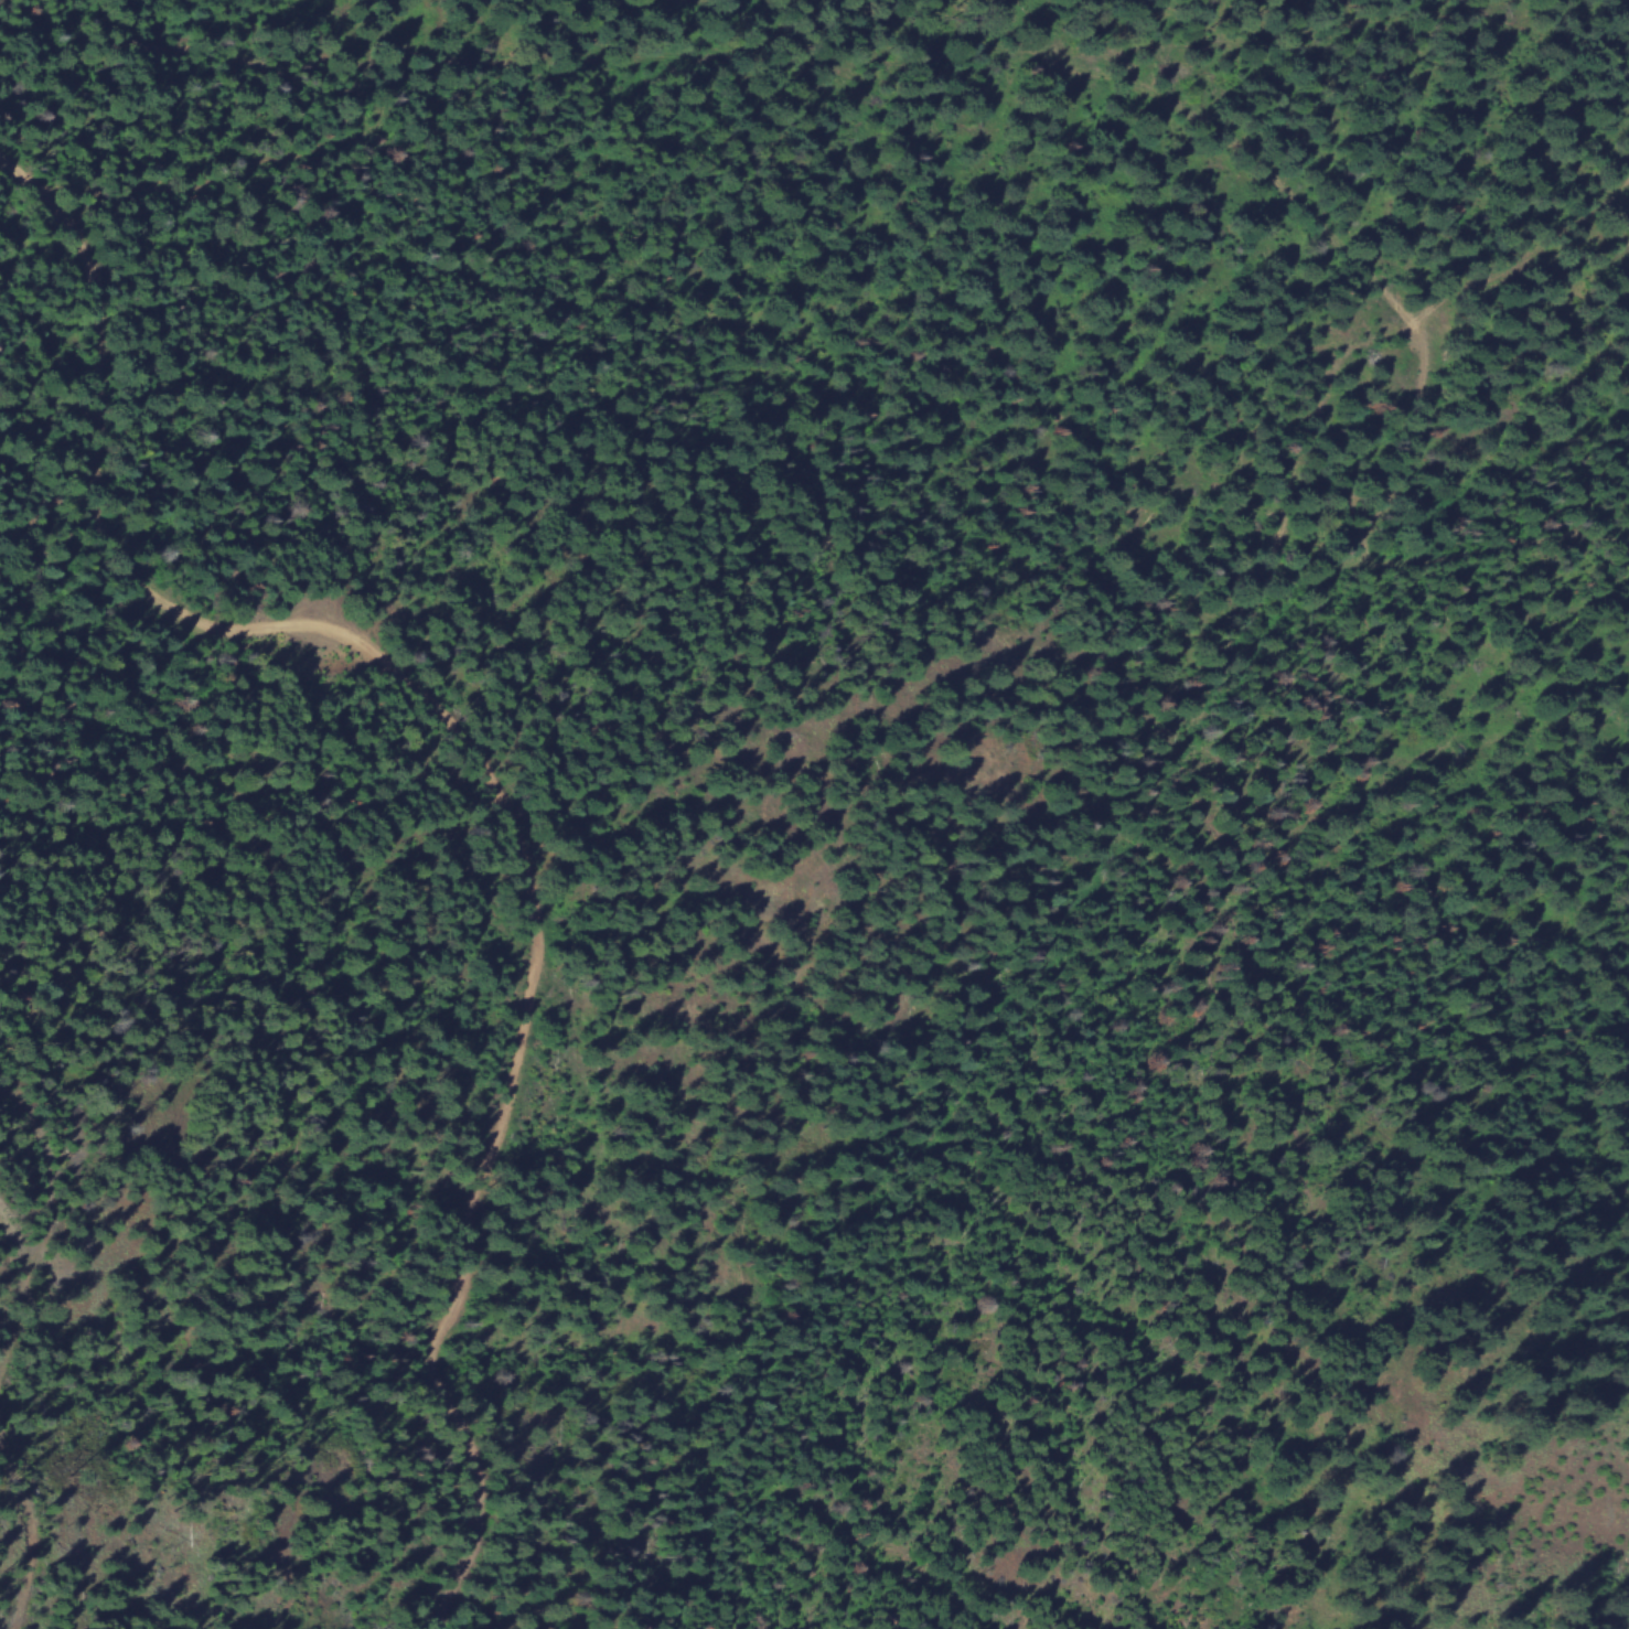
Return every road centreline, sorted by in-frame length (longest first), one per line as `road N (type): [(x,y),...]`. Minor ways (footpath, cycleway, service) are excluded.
road 1 (residential): [(434,1628),(497,892),(443,725),(377,651),(183,644),(69,483),(0,248)]

